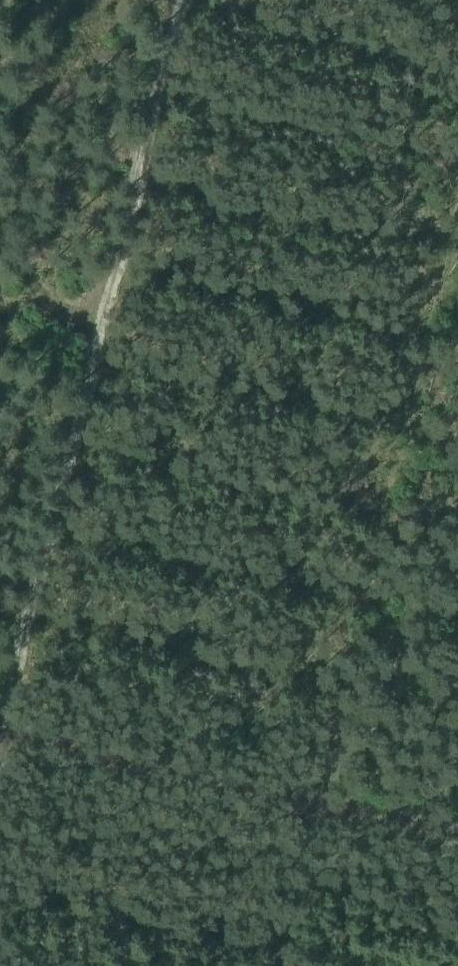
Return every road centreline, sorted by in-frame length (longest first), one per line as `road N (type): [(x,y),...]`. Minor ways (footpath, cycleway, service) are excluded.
road 1 (track): [(0,693),(176,0)]
road 2 (track): [(457,192),(324,811)]
road 3 (track): [(0,731),(324,811)]
road 4 (track): [(324,811),(289,965)]
road 5 (track): [(324,811),(457,837)]

